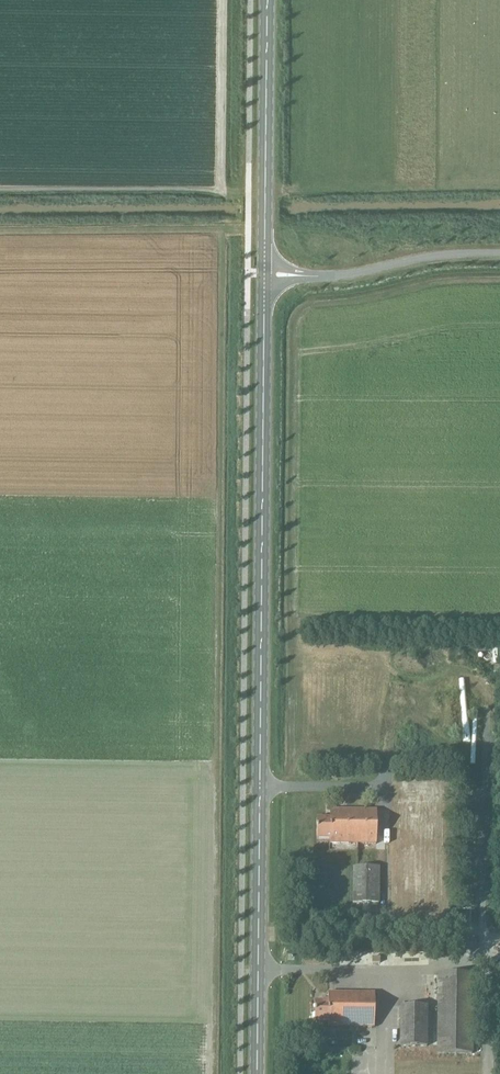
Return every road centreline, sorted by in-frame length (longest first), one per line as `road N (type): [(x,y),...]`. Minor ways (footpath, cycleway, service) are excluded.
road 1 (secondary): [(257,1073),(264,282)]
road 2 (secondary): [(264,268),(267,0)]
road 3 (unclassified): [(301,275),(499,252)]

